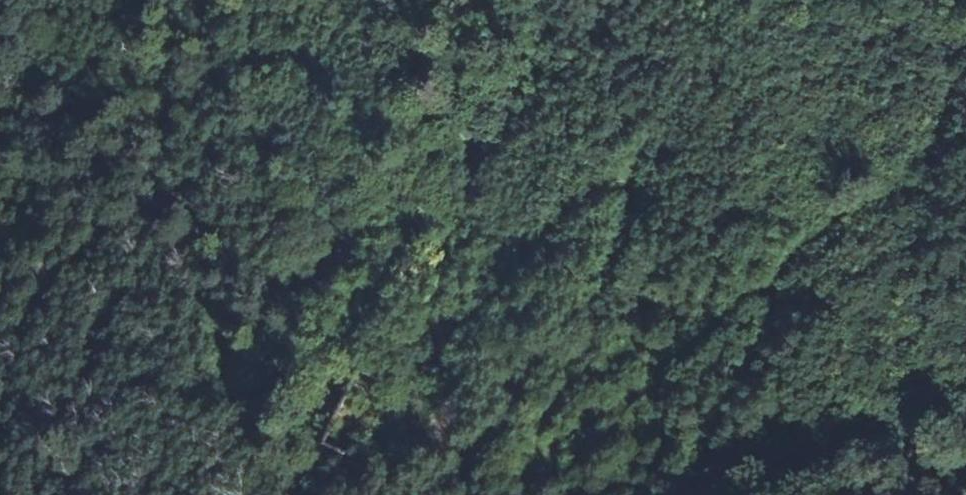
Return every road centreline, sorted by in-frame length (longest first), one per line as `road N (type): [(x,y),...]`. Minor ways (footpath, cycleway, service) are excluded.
road 1 (track): [(481,160),(453,270),(412,356),(414,374),(427,371),(588,191),(618,180),(631,198),(587,339),(534,433),(540,456),(556,452),(751,292),(776,291),(768,333),(694,494)]
road 2 (track): [(539,0),(538,55),(481,160),(381,287),(303,422)]

